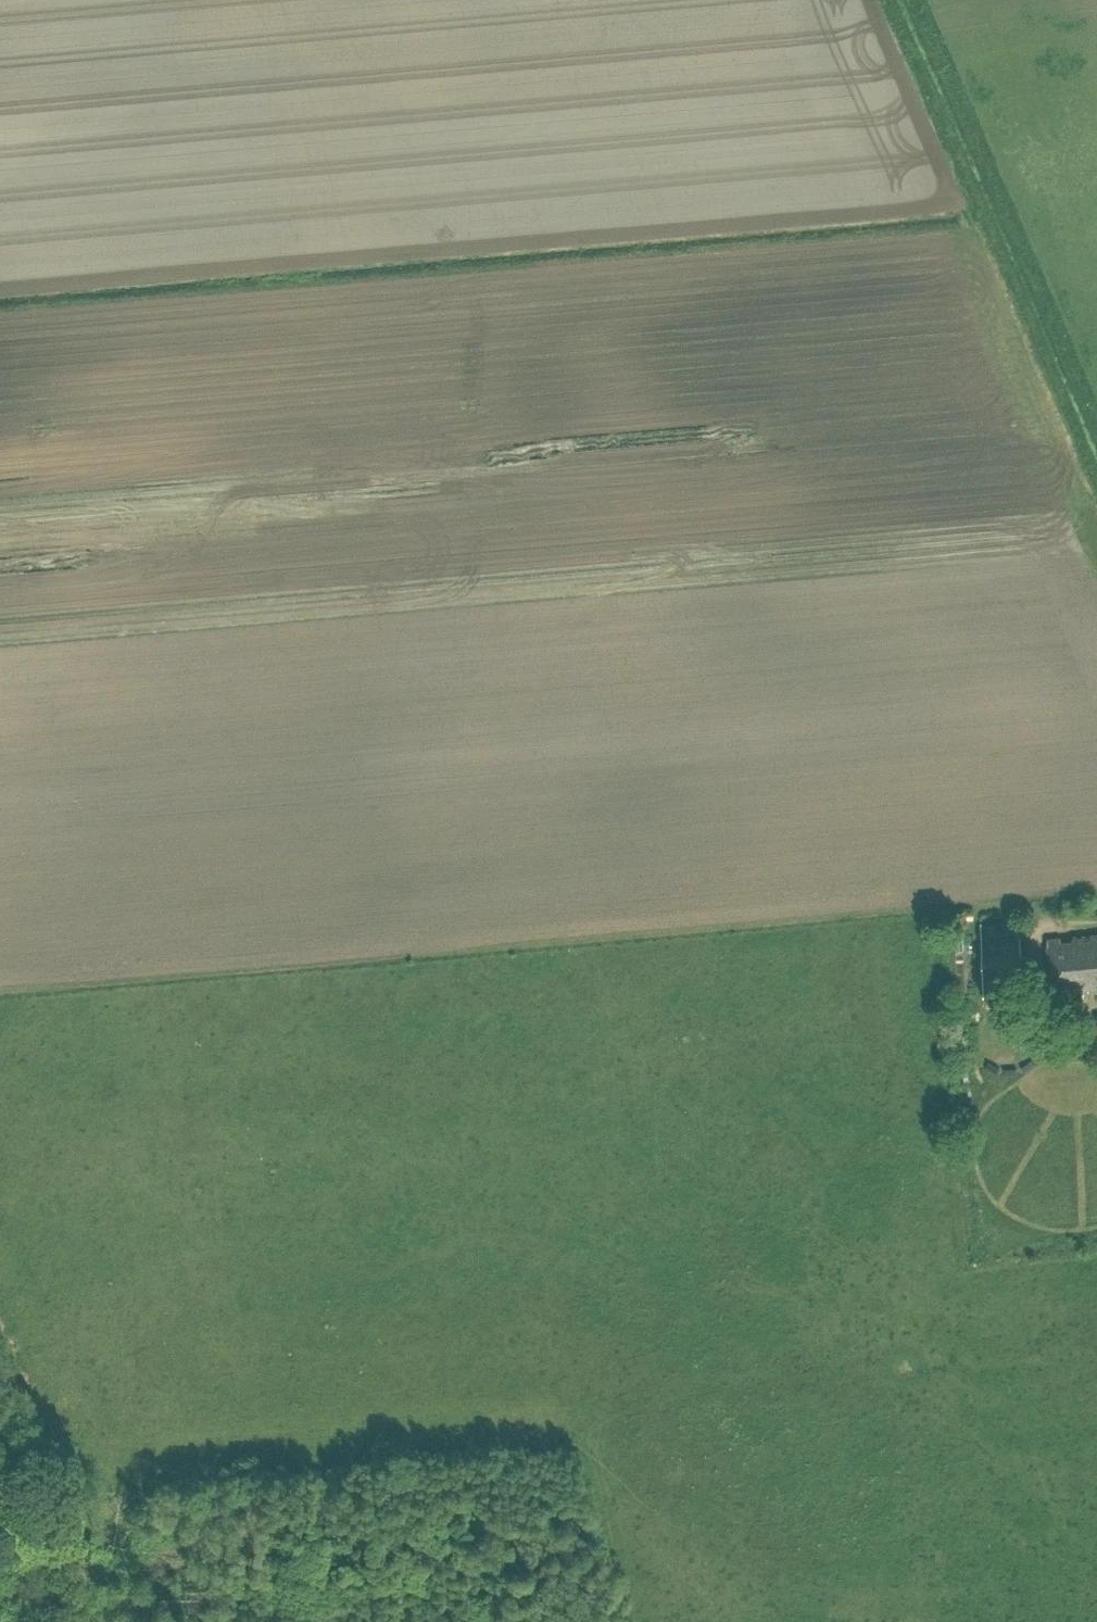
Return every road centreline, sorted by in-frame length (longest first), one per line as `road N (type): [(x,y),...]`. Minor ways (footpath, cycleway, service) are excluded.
road 1 (track): [(0,1370),(90,1547),(78,1621)]

